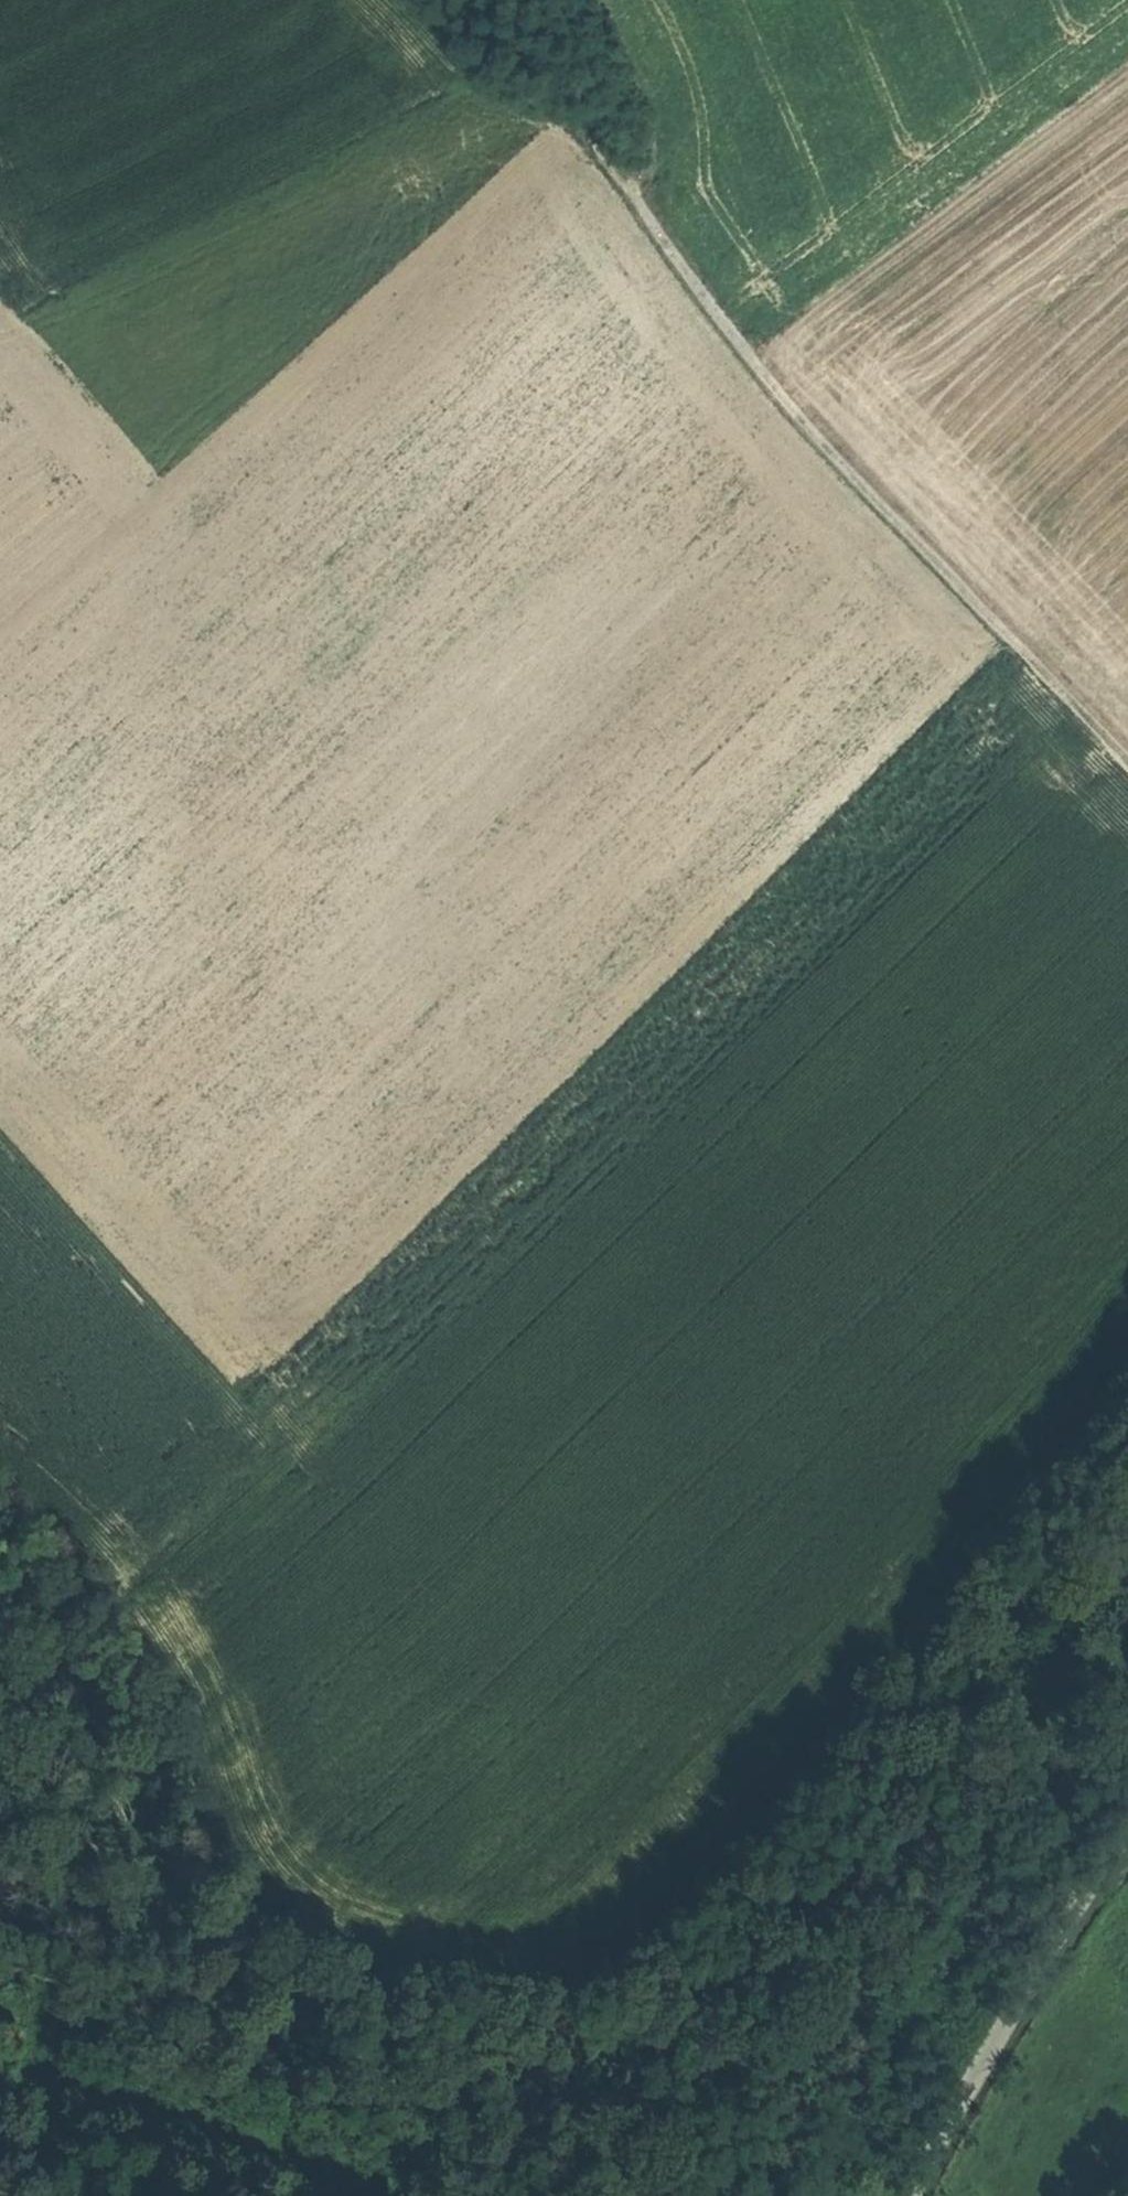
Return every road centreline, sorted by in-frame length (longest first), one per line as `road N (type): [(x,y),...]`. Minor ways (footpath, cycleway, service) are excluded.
road 1 (track): [(1127,765),(762,376),(628,193),(593,137),(580,92)]
road 2 (unclassified): [(913,2195),(1127,1829)]
road 3 (track): [(584,0),(651,112),(646,147),(618,177)]

